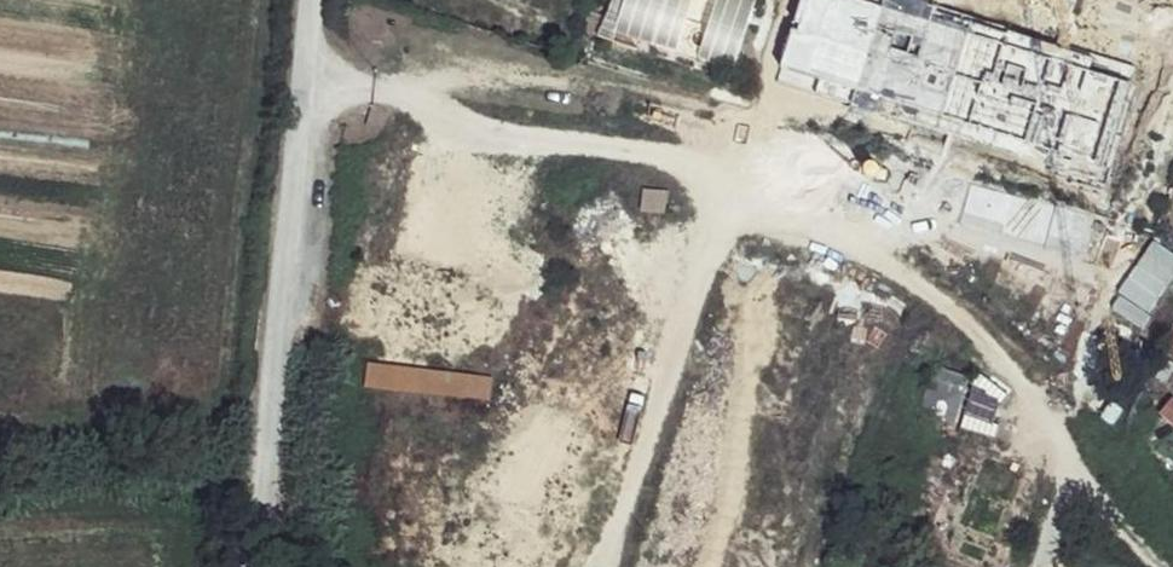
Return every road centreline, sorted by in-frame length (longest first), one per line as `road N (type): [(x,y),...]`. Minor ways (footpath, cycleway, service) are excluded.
road 1 (track): [(1163,566),(1026,379),(898,270),(727,173),(430,115),(310,65)]
road 2 (unclassified): [(314,0),(252,566)]
road 3 (track): [(346,566),(380,201),(430,115)]
road 4 (track): [(610,566),(727,173)]

